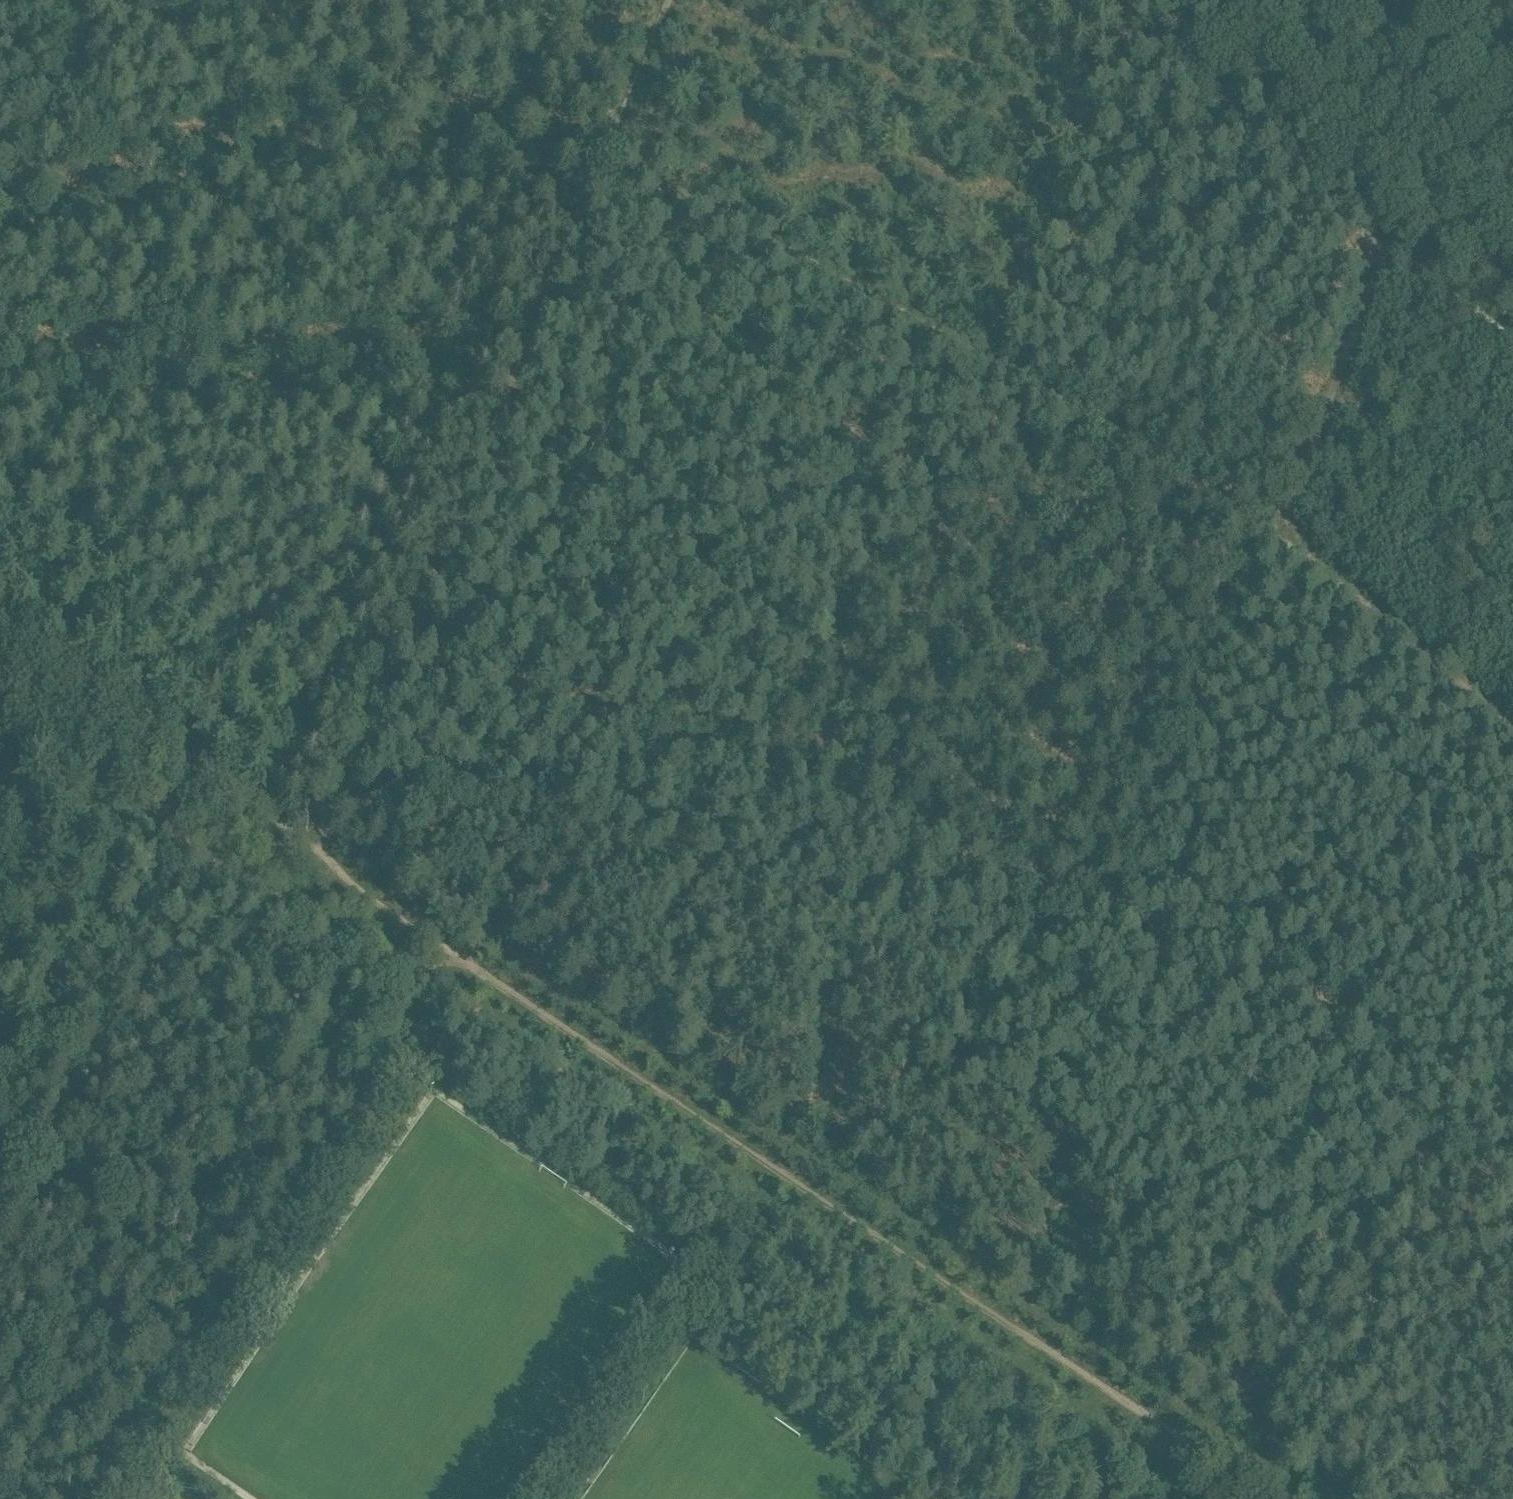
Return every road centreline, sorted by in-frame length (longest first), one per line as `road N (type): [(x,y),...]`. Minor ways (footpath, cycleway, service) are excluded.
road 1 (track): [(0,616),(225,766),(350,880),(1300,1498)]
road 2 (track): [(0,687),(163,832),(428,1002)]

